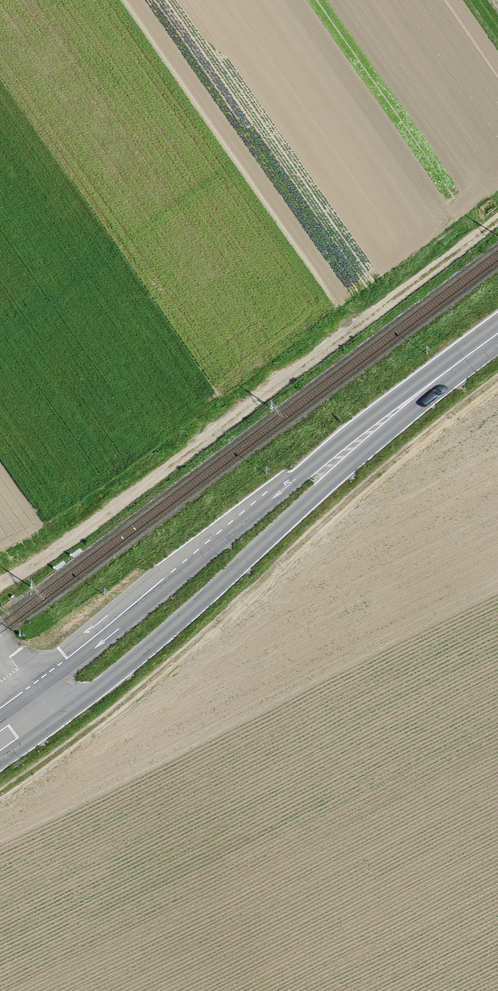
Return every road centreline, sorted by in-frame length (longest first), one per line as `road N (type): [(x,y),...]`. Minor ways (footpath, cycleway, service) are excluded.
road 1 (track): [(497,379),(173,661),(0,793)]
road 2 (track): [(497,218),(0,586)]
road 3 (primary): [(45,704),(497,339)]

